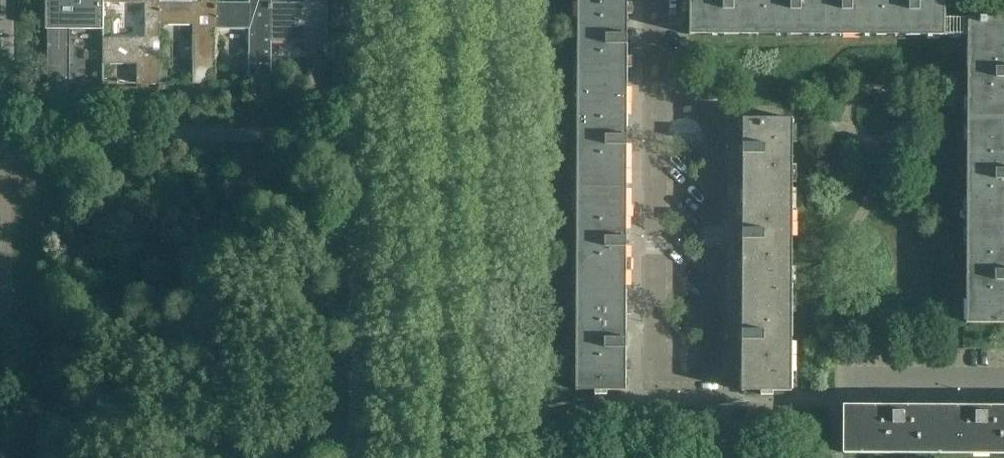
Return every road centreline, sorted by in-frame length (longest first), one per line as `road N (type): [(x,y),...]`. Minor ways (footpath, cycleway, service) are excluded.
road 1 (secondary): [(491,457),(494,0)]
road 2 (secondary): [(403,0),(401,457)]
road 3 (residential): [(714,375),(654,375),(656,107)]
road 4 (residential): [(714,375),(715,124),(696,108),(656,107)]
road 5 (residential): [(1003,377),(850,376)]

